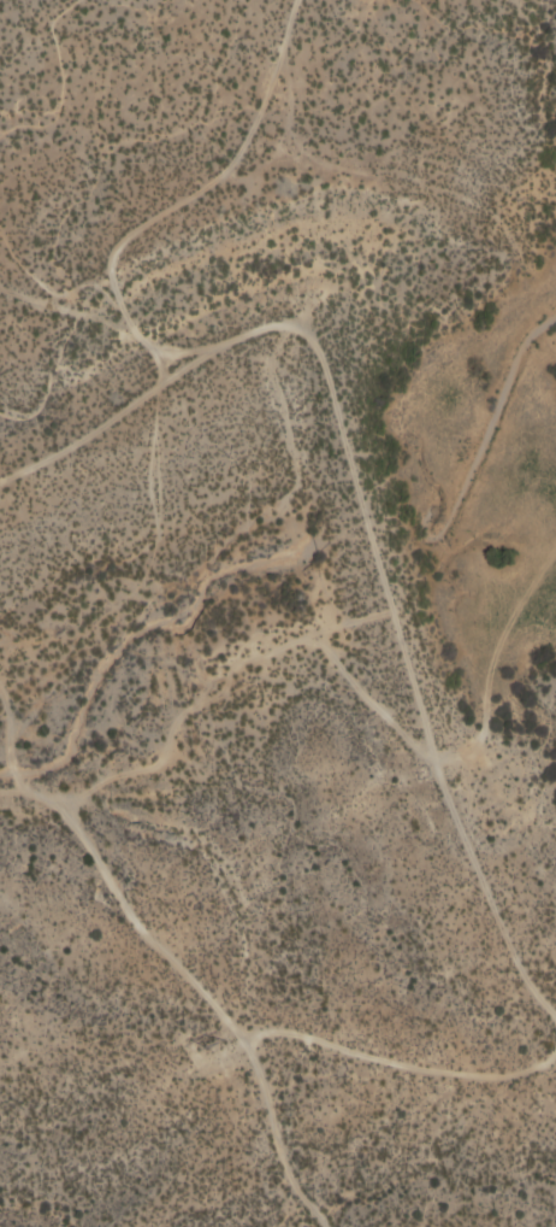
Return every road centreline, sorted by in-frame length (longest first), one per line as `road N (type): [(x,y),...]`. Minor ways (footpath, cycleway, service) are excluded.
road 1 (track): [(555,1016),(517,973),(430,755),(320,347),(295,327),(274,325),(213,347),(57,456),(0,480)]
road 2 (track): [(323,1226),(289,1178),(258,1068),(238,1032),(141,932),(53,798),(16,775),(8,762),(10,706),(0,692)]
road 3 (track): [(295,0),(258,115),(224,172),(146,222),(112,254),(116,297),(138,337),(182,352),(213,347)]

